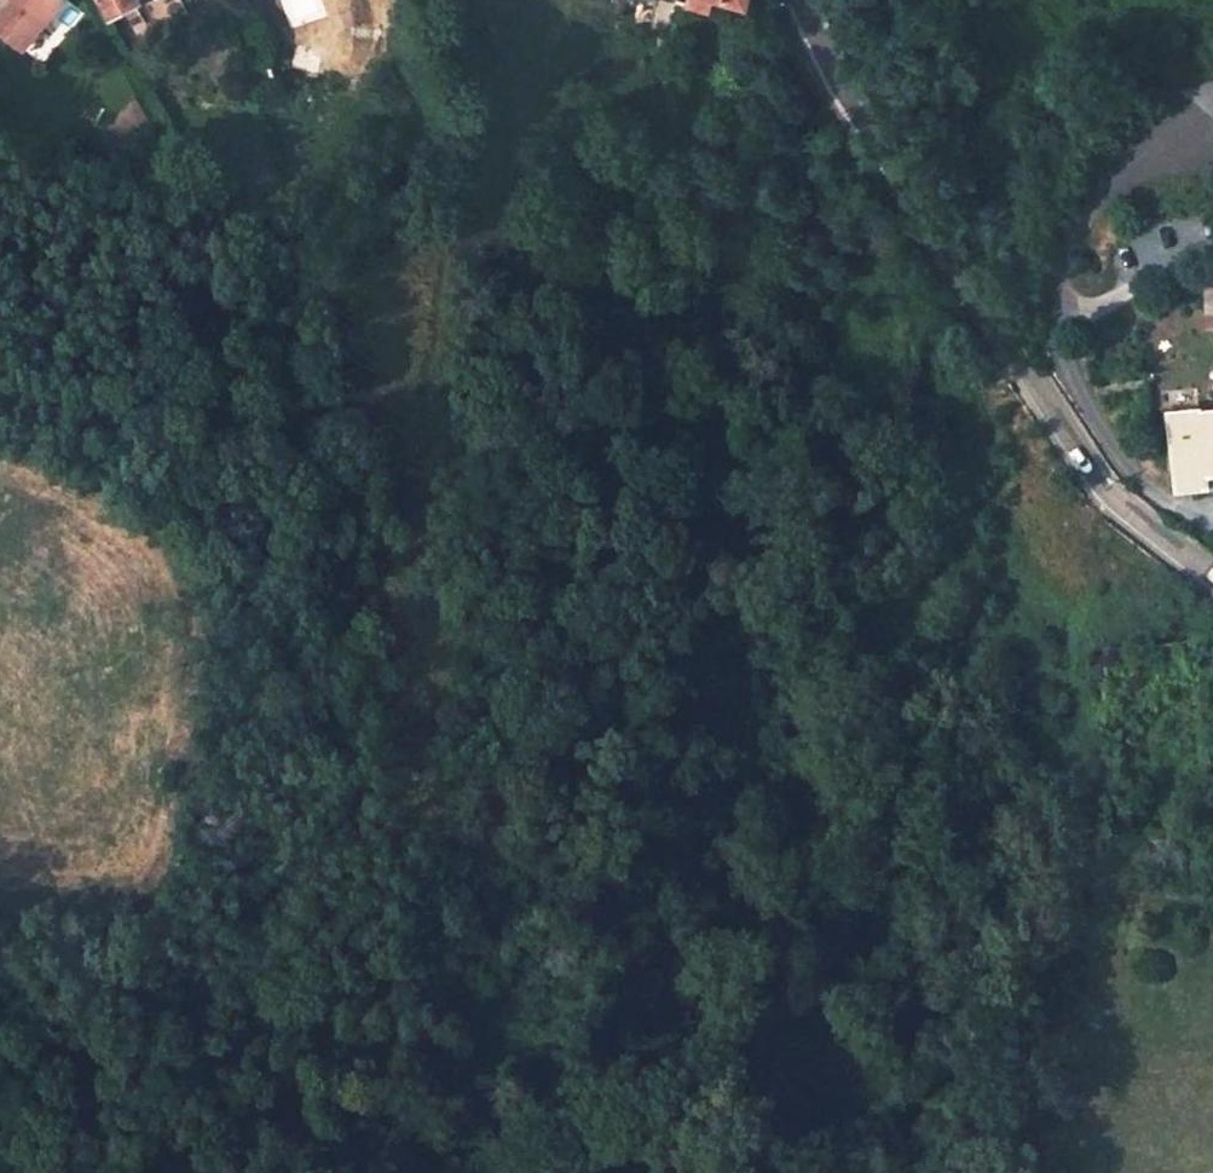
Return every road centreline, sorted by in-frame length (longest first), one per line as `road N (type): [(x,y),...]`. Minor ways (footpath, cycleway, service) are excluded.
road 1 (residential): [(795,0),(836,82),(1114,494),(1212,575)]

